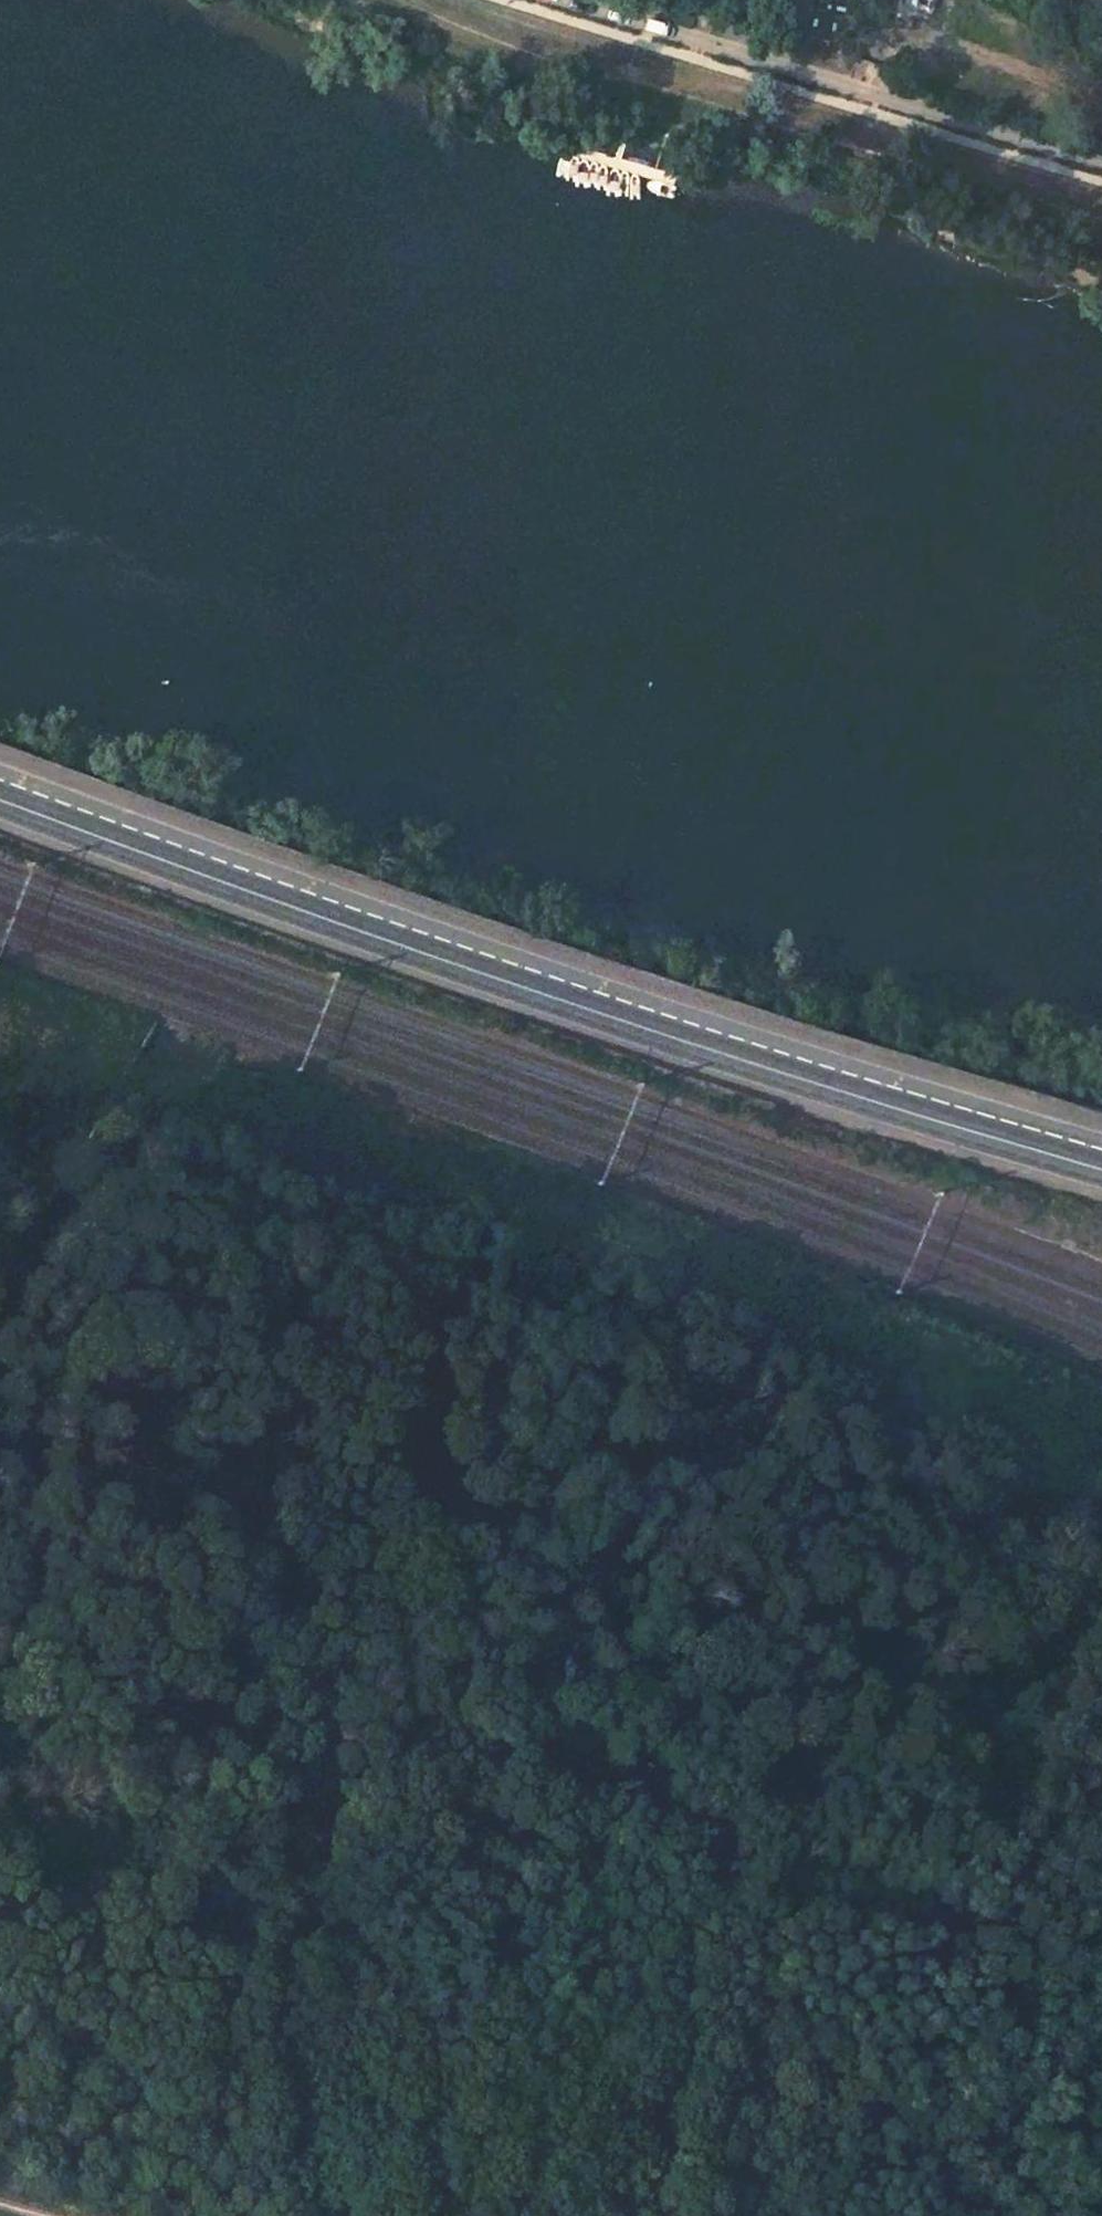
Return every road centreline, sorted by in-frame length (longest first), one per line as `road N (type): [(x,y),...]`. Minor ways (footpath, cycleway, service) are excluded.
road 1 (primary): [(0,800),(774,1070),(1101,1168)]
road 2 (residential): [(561,0),(1101,162)]

